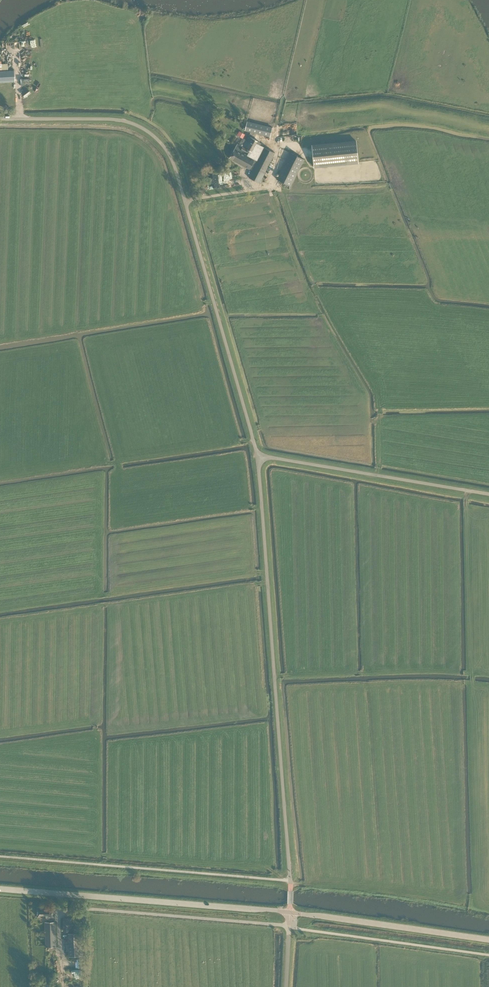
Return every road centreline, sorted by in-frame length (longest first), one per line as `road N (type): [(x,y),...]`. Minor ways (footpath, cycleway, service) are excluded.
road 1 (unclassified): [(257,455),(163,145),(121,121),(0,119)]
road 2 (unclassified): [(290,912),(257,455)]
road 3 (secondary): [(290,912),(0,889)]
road 4 (unclassified): [(488,495),(257,455)]
road 5 (secondary): [(488,940),(290,912)]

